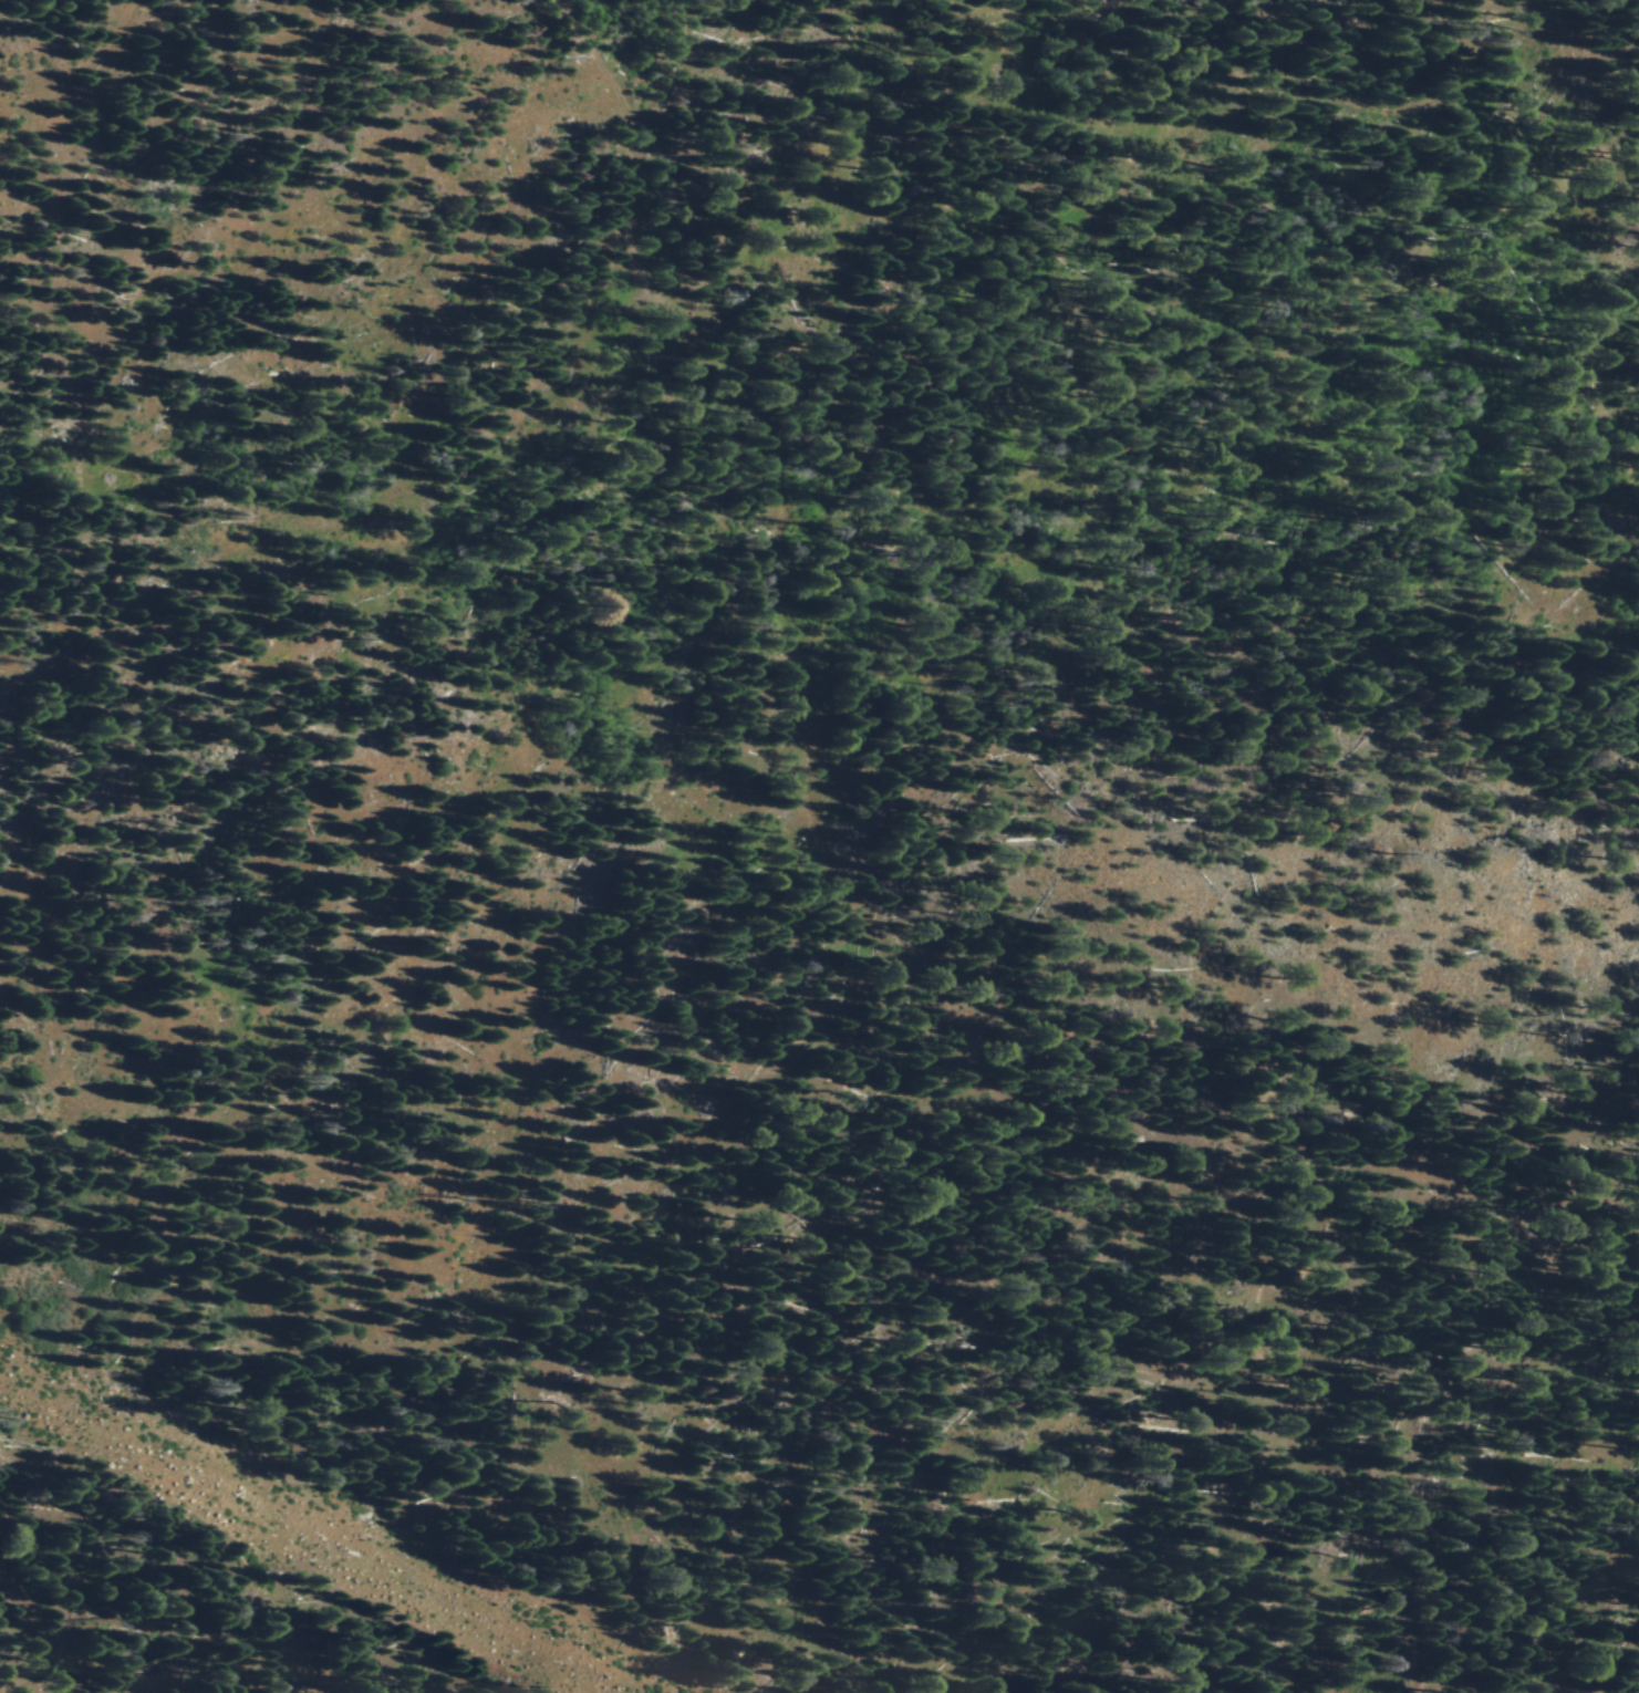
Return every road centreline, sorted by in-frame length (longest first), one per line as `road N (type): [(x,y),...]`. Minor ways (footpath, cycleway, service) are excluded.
road 1 (track): [(567,0),(622,15),(747,25),(811,45),(870,89),(947,93),(1088,124),(1029,261),(1070,334)]
road 2 (track): [(1088,124),(1125,28),(1172,0)]

